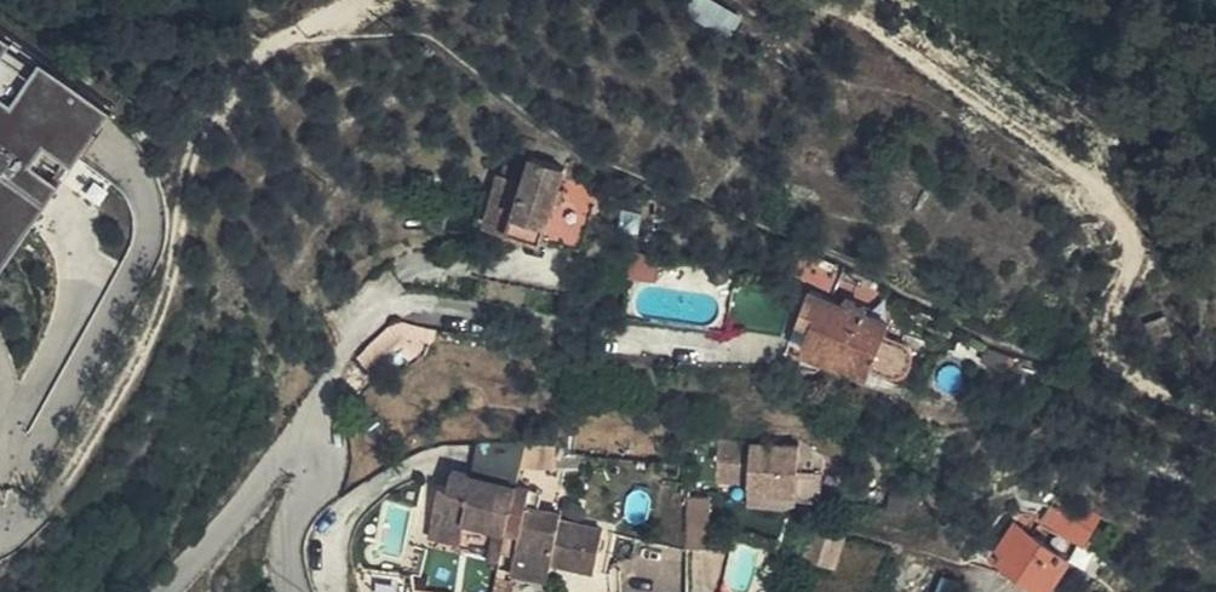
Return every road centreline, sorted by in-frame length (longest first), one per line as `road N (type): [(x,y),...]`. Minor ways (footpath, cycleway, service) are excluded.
road 1 (track): [(748,0),(835,79),(912,88),(1124,225),(1128,253),(1112,305),(1056,372),(1020,398),(954,412),(765,345)]
road 2 (track): [(0,528),(64,476),(121,388),(156,321),(182,179),(200,132),(256,57)]
road 3 (residential): [(160,591),(273,464),(302,457),(317,477),(285,560),(296,591)]
road 4 (track): [(616,169),(548,134),(428,36),(328,40)]

